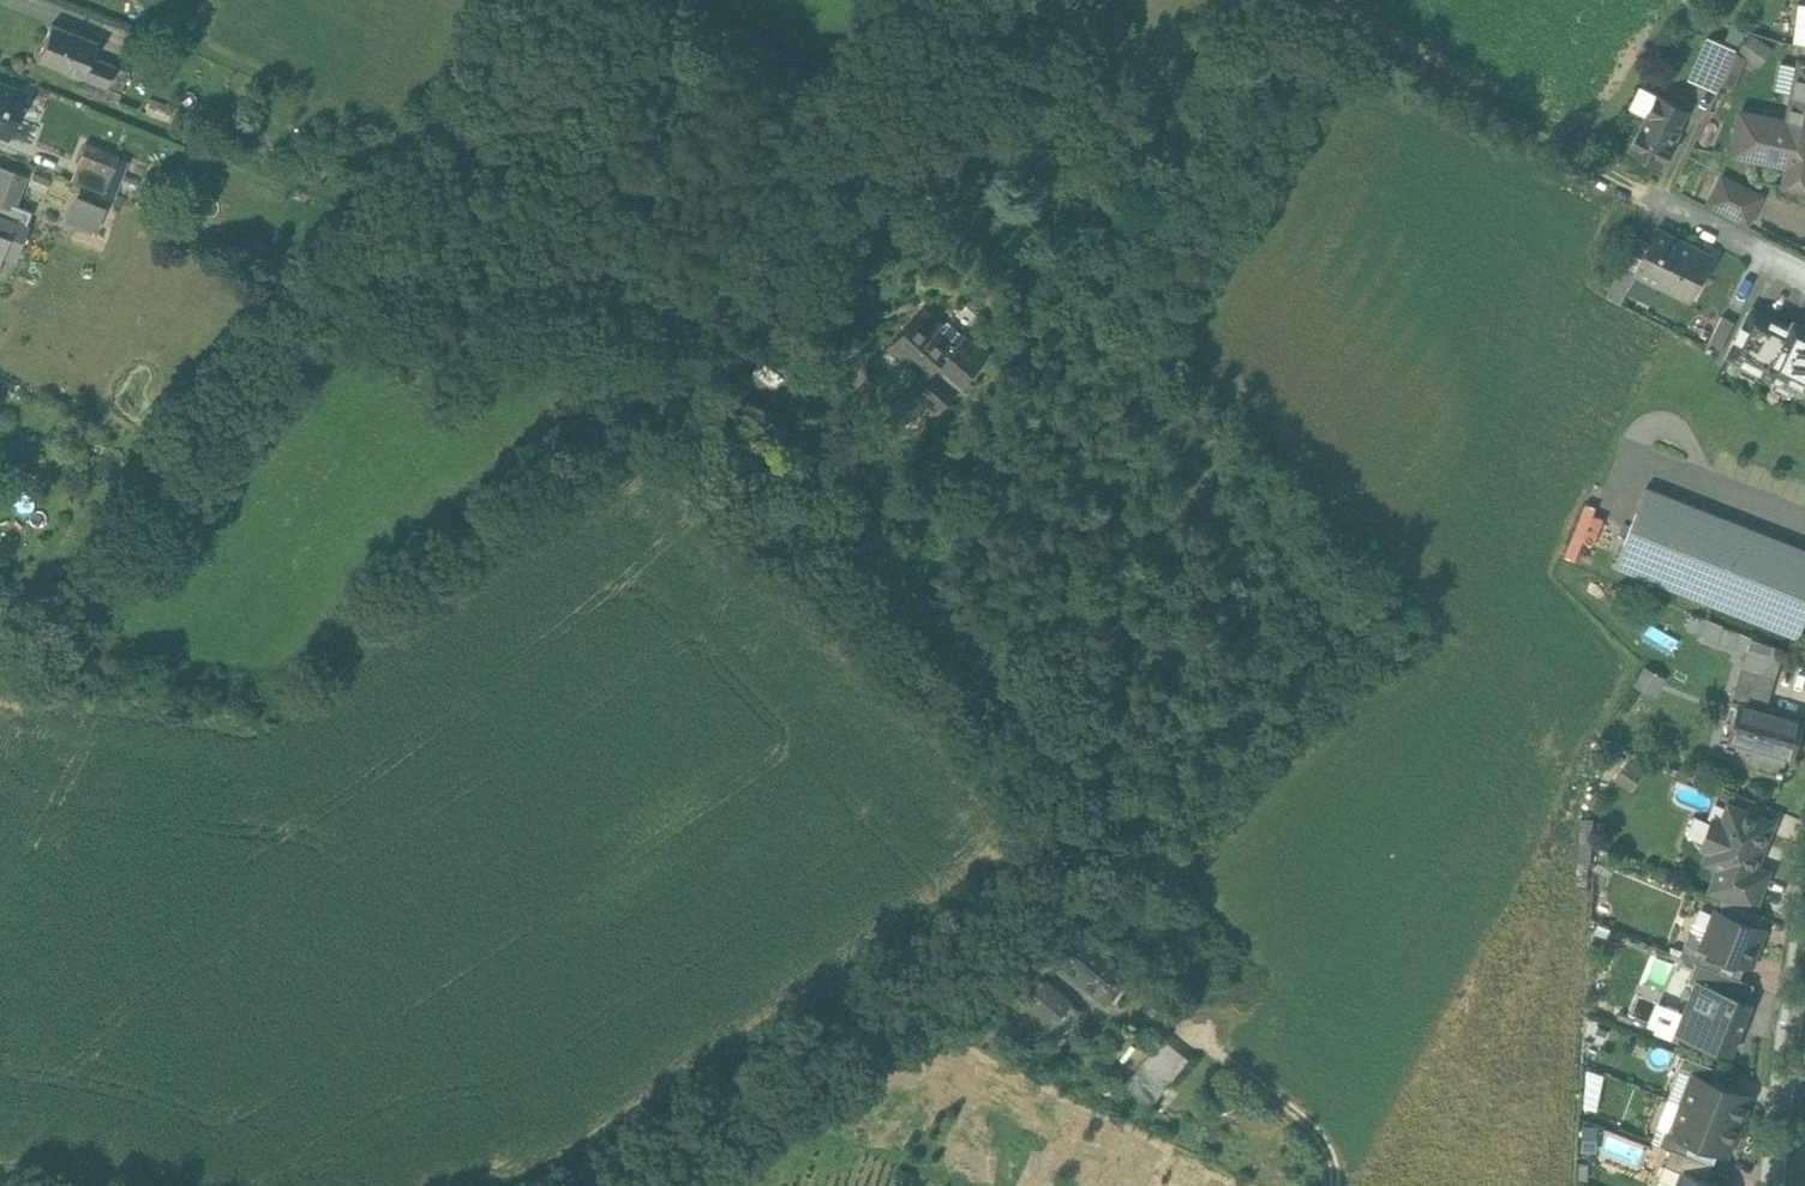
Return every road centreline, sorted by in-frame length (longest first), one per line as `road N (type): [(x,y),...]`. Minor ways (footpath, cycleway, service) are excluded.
road 1 (track): [(1624,180),(1281,0)]

